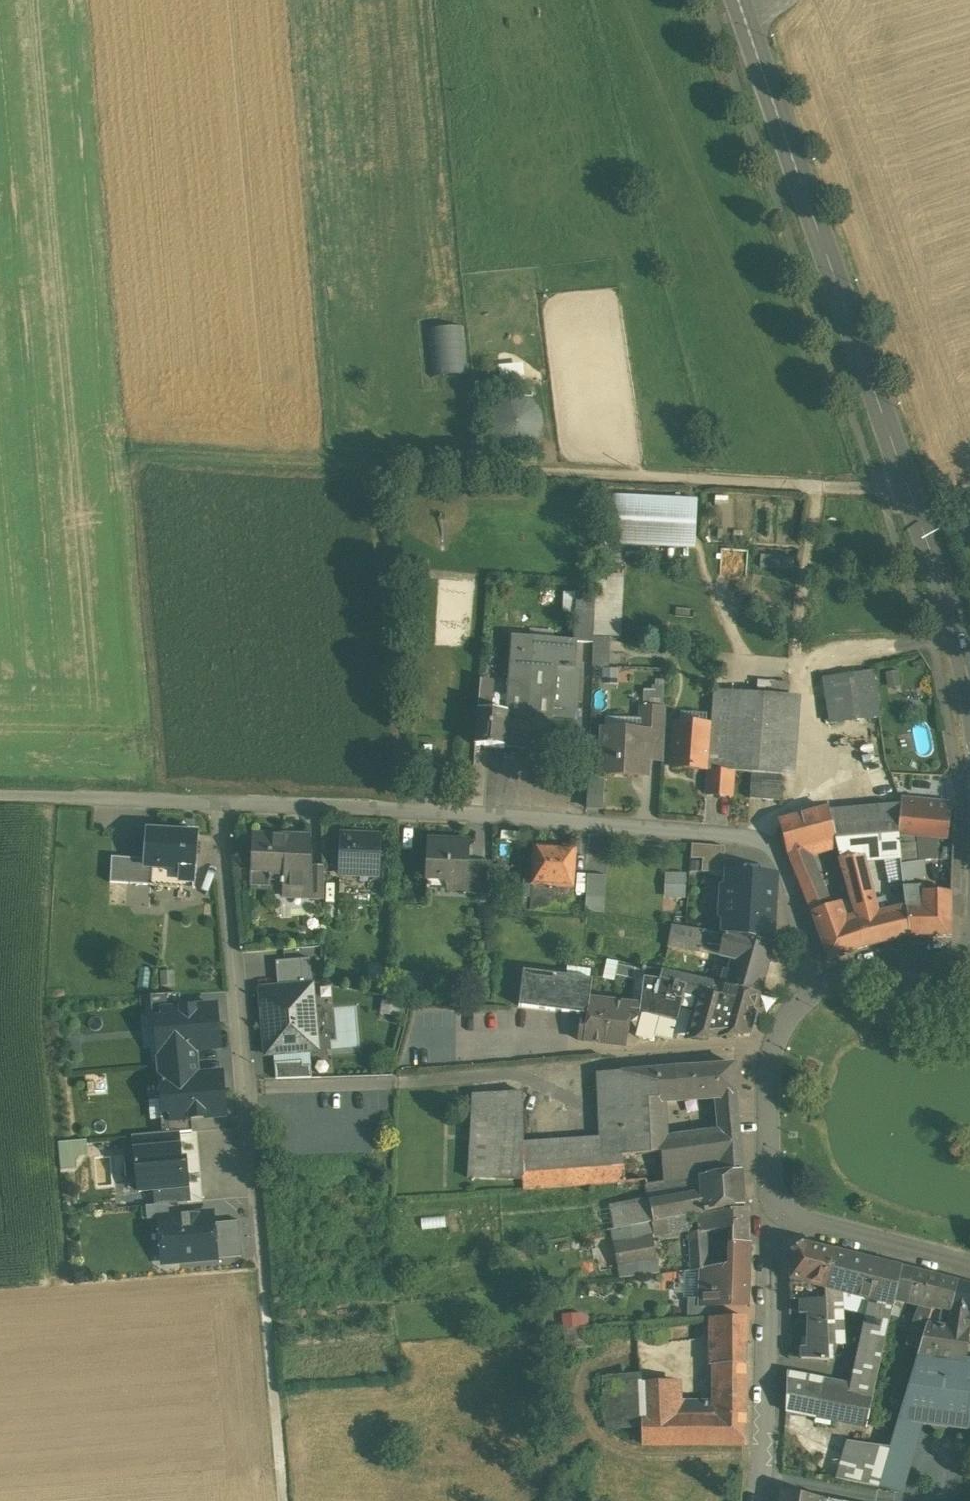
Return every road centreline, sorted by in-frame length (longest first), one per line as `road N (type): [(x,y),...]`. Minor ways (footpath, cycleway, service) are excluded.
road 1 (residential): [(223,801),(755,838),(786,870),(815,984)]
road 2 (unclassified): [(898,465),(748,0)]
road 3 (track): [(153,463),(619,484)]
road 4 (track): [(765,1456),(655,1457),(598,1446),(579,1390),(595,1360),(650,1350),(697,1366),(697,1395)]
road 5 (residential): [(255,1194),(223,801)]
road 6 (track): [(755,838),(779,814),(812,807),(809,662),(954,639)]
road 7 (track): [(283,1500),(255,1194)]
road 8 (track): [(914,511),(893,498),(619,484)]
road 9 (residential): [(767,1218),(769,1420),(760,1500)]
road 10 (residential): [(815,984),(786,1007),(764,1054),(767,1218)]
road 11 (residential): [(969,701),(898,465)]
road 12 (residential): [(767,1218),(969,1269)]
road 13 (residential): [(969,961),(869,965),(815,984)]
road 14 (residential): [(81,797),(223,801)]

